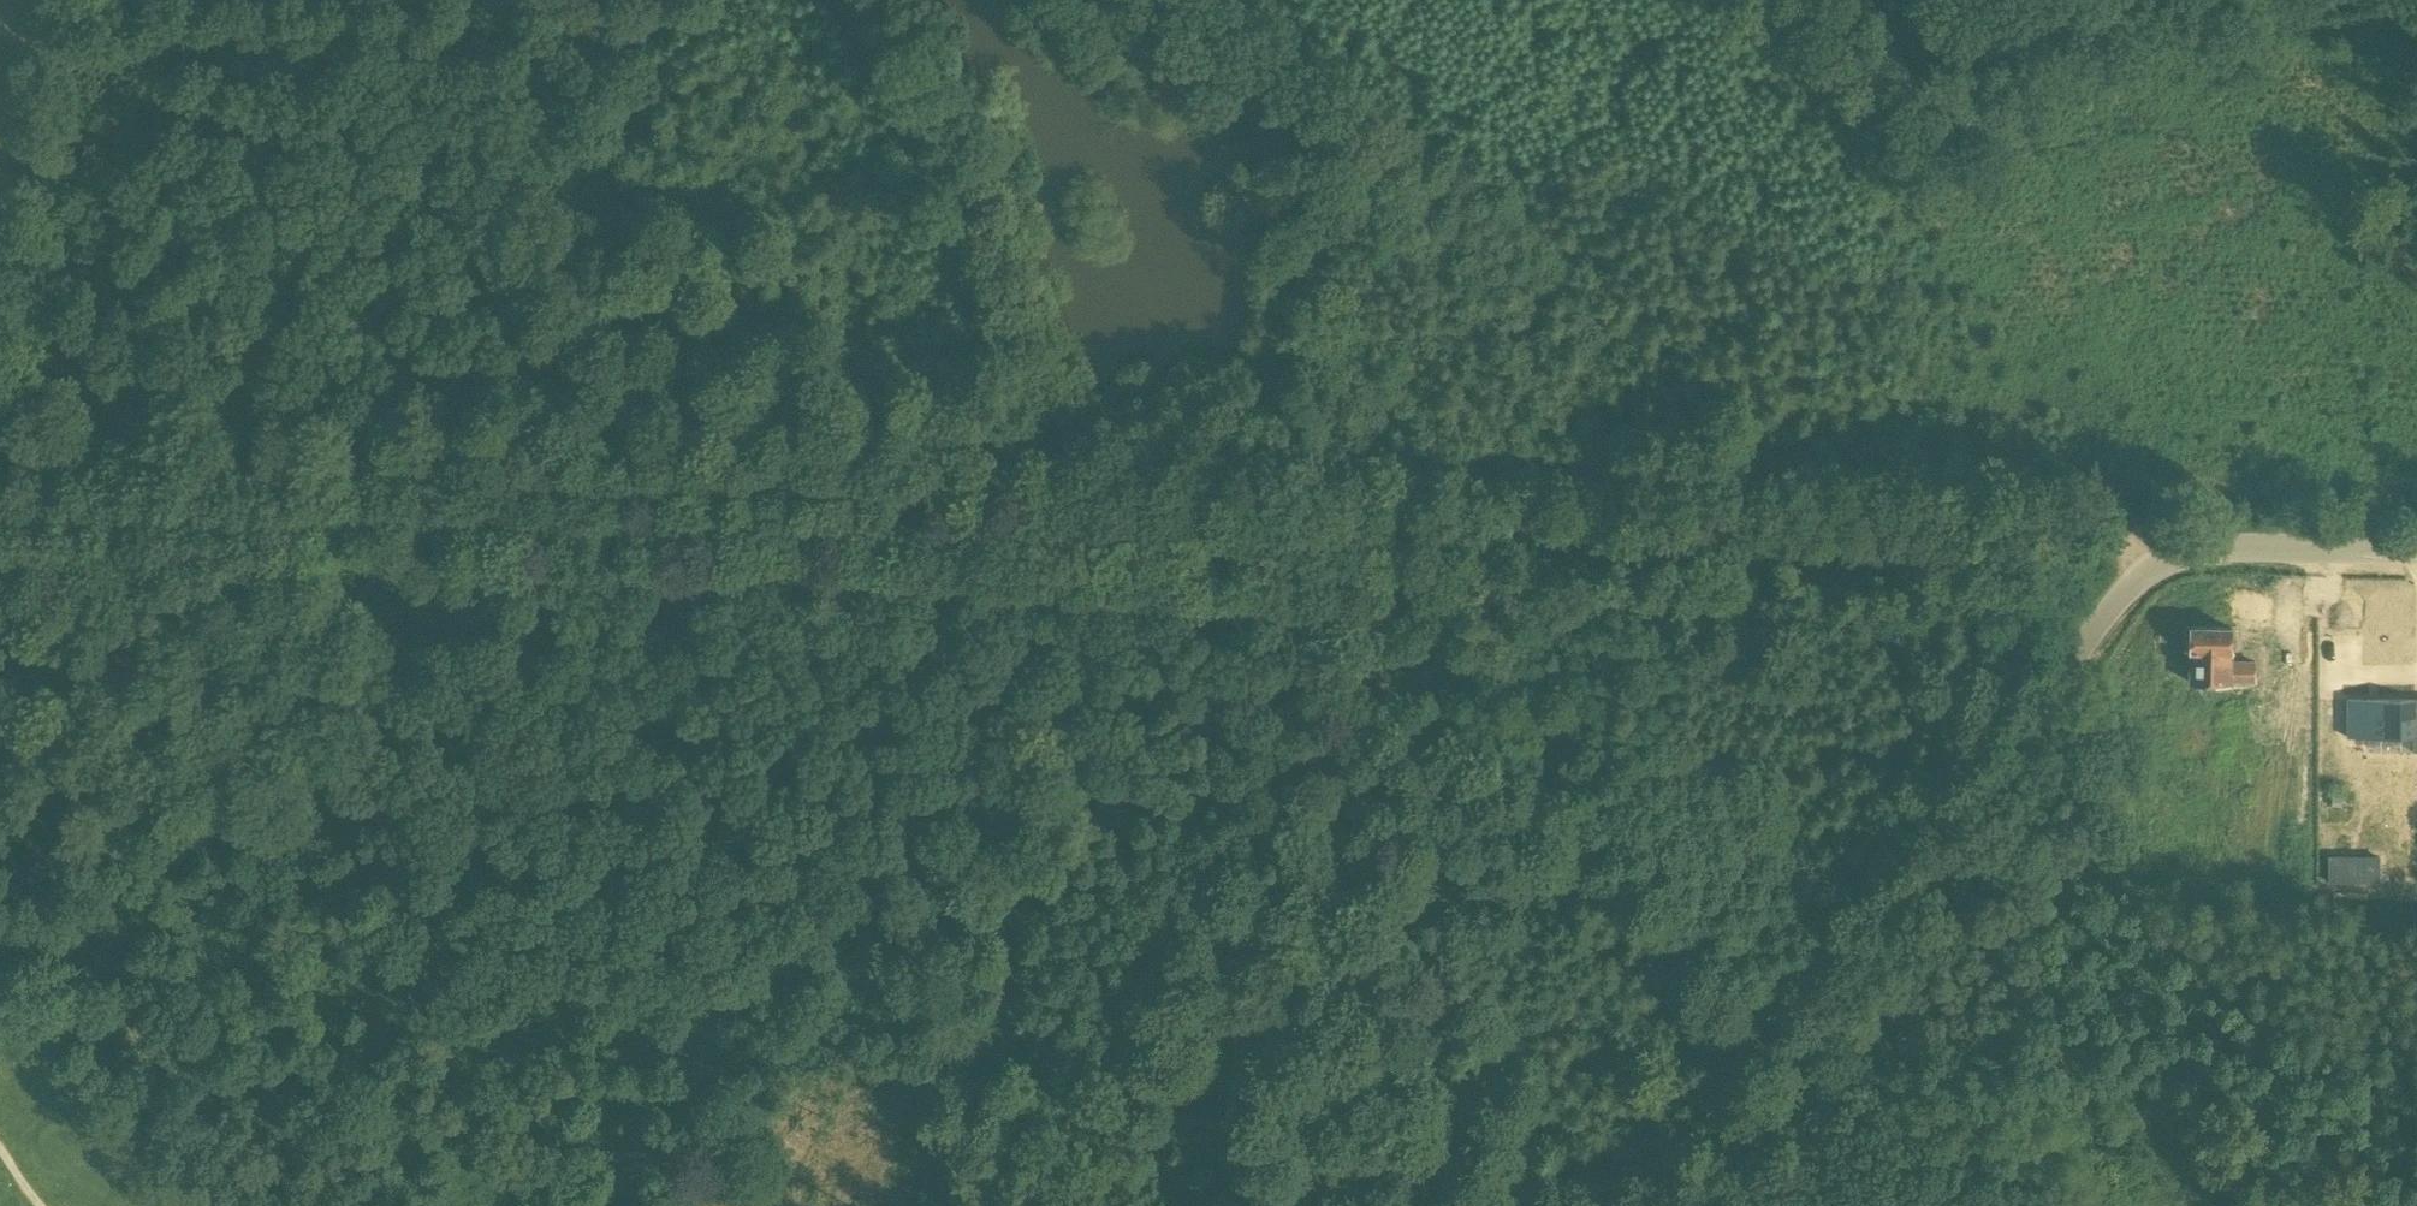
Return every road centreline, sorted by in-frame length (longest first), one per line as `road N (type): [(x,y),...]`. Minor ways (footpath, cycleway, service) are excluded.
road 1 (track): [(1161,531),(0,497)]
road 2 (tertiary): [(1695,1205),(2141,580),(2176,557),(2207,554),(2416,555)]
road 3 (track): [(2176,557),(1161,531)]
road 4 (track): [(59,0),(0,293)]

